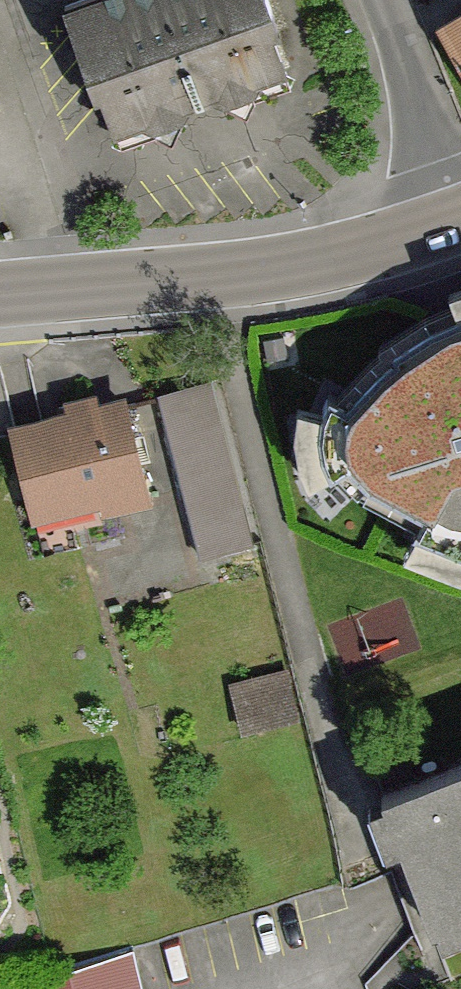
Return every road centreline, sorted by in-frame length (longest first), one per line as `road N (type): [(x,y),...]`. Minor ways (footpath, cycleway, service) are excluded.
road 1 (primary): [(0,301),(235,280),(344,259),(460,223)]
road 2 (residential): [(460,219),(387,0)]

